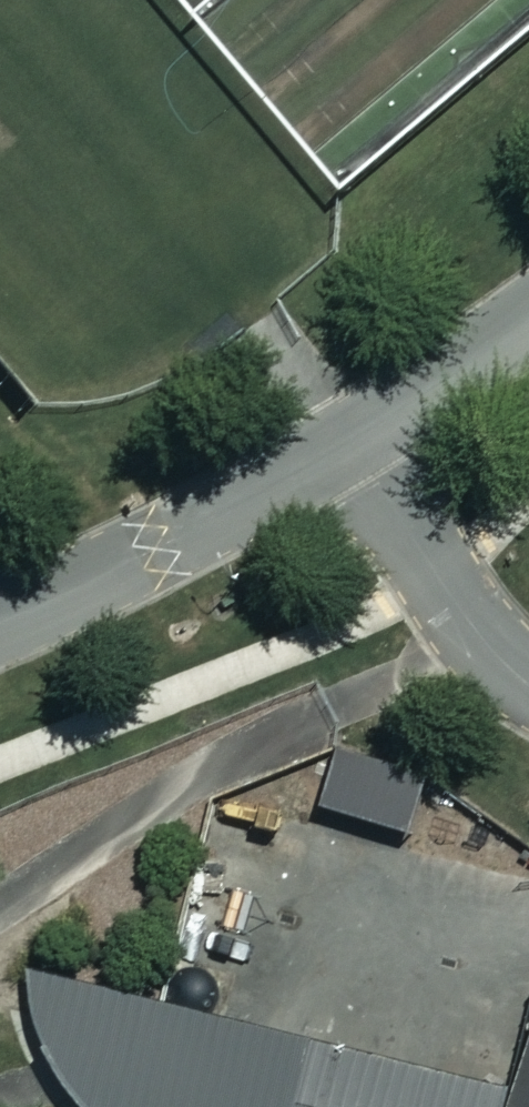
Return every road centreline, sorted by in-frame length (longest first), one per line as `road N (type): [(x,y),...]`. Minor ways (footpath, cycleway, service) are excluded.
road 1 (residential): [(0,624),(153,553),(351,441)]
road 2 (residential): [(528,686),(436,575),(351,441)]
road 3 (residential): [(351,441),(528,320)]

